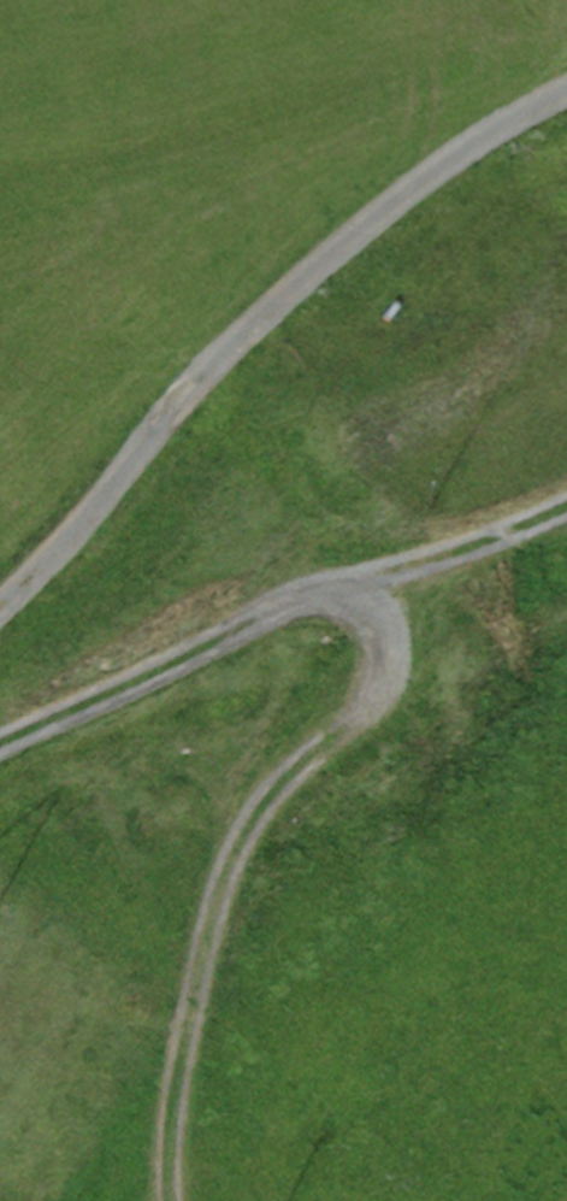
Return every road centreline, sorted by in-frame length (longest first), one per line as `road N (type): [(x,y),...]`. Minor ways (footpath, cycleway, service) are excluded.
road 1 (track): [(0,752),(313,588),(355,581),(376,607),(387,663),(355,712),(260,809),(218,895),(190,1037),(173,1200)]
road 2 (track): [(0,606),(320,267),(469,151),(566,96)]
road 3 (track): [(355,581),(566,502)]

